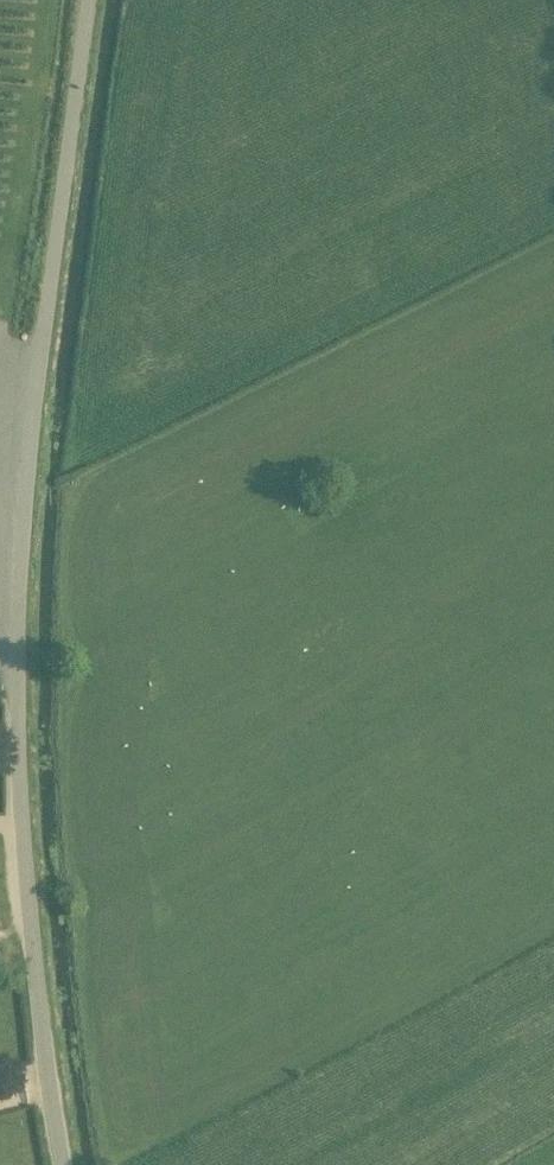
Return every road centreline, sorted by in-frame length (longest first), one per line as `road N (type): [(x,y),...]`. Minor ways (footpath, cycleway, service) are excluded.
road 1 (unclassified): [(62,1164),(22,826),(15,584),(31,379),(90,0)]

